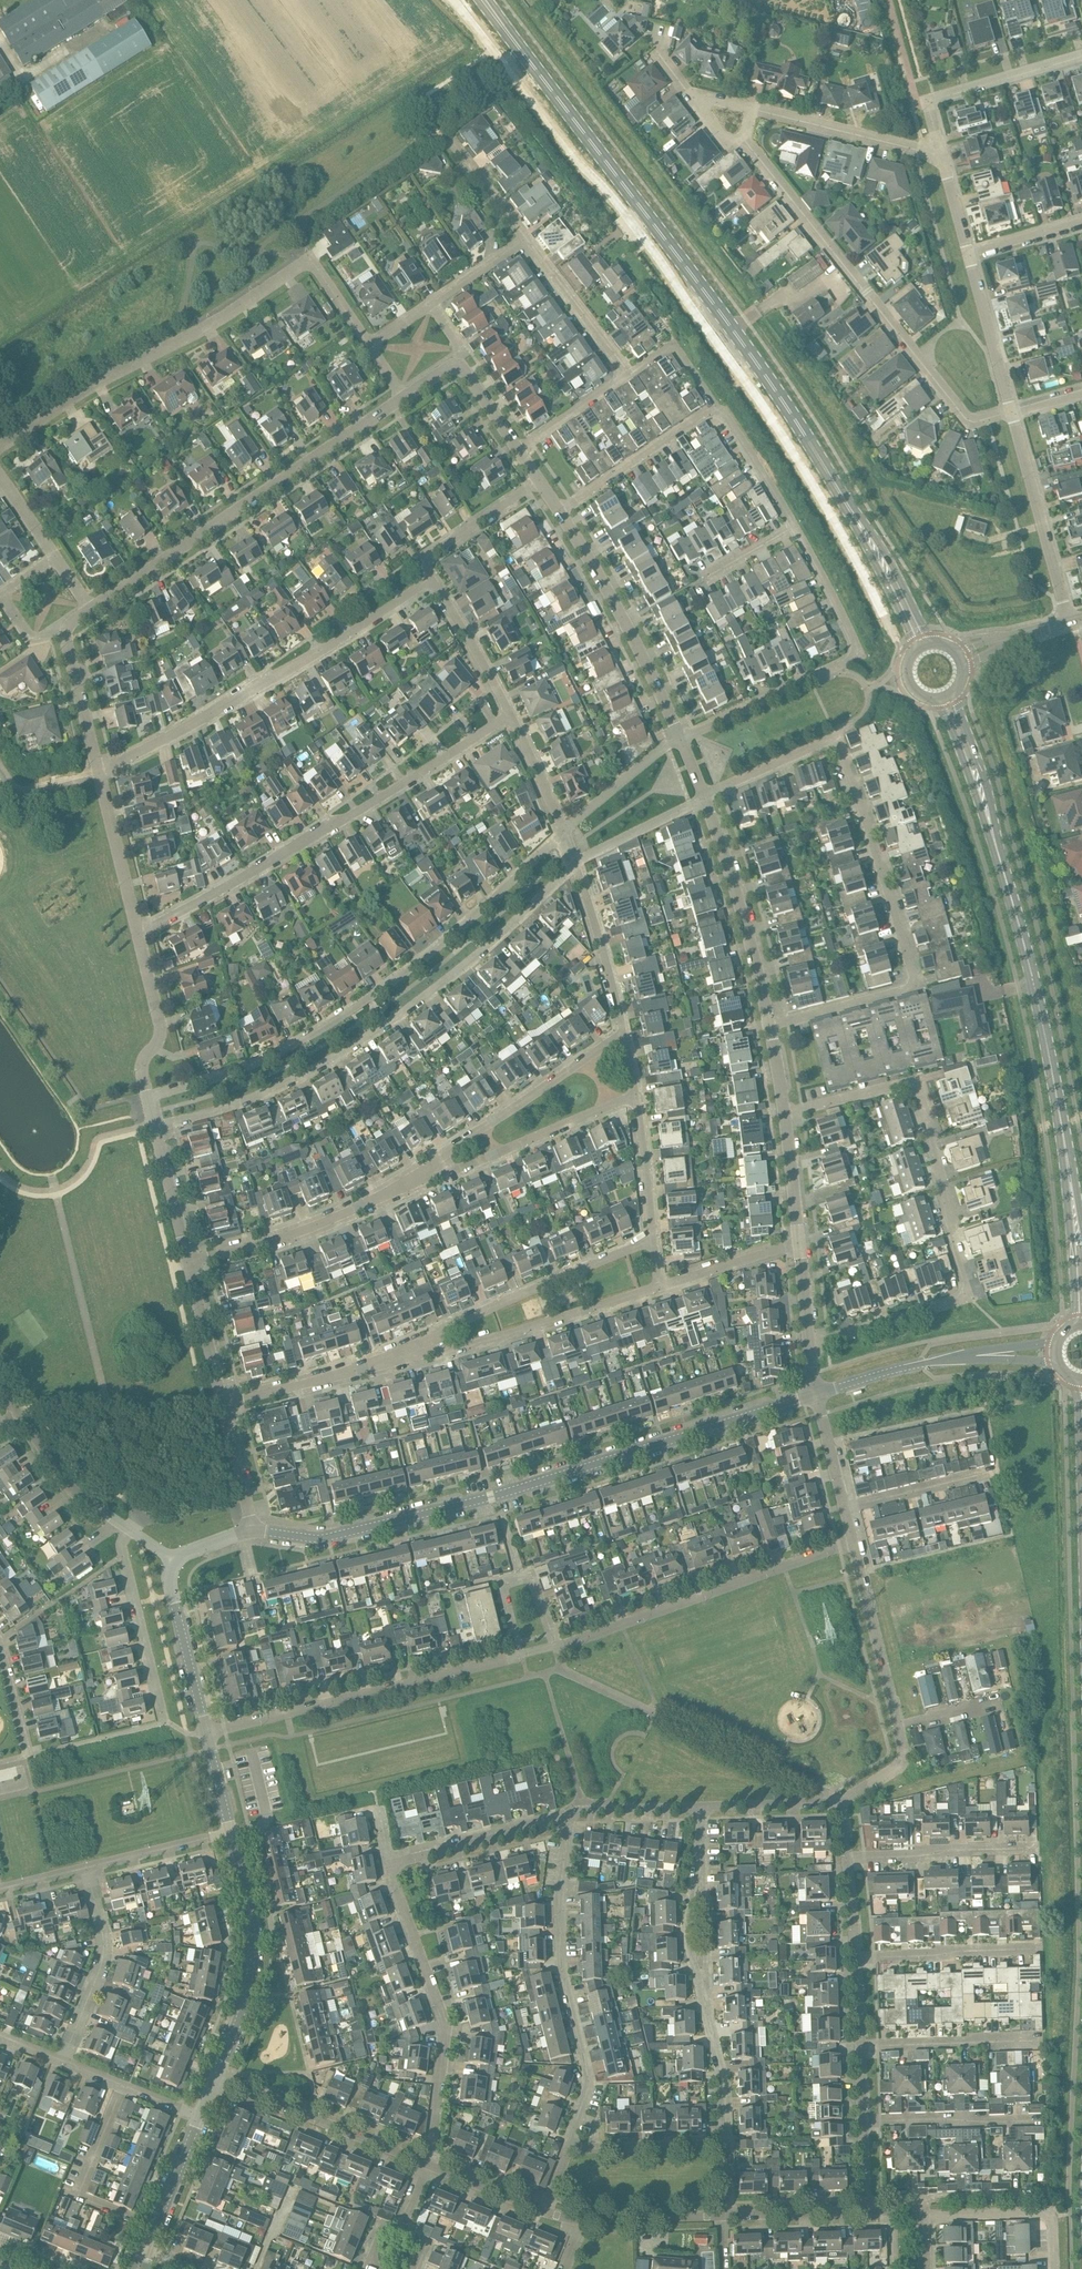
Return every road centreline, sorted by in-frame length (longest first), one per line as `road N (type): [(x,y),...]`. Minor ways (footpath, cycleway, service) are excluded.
road 1 (secondary): [(847,504),(725,319),(485,0)]
road 2 (unclassified): [(254,1531),(326,1536),(377,1527),(817,1393)]
road 3 (residential): [(153,1124),(252,1097),(366,1037),(575,863)]
road 4 (residential): [(146,1096),(250,1065),(340,1015),(401,976),(560,835)]
road 5 (secondary): [(1081,1303),(1054,1071),(997,848)]
road 6 (residential): [(136,935),(510,715)]
road 7 (residential): [(769,1025),(913,982),(836,735)]
road 8 (residential): [(1011,410),(967,418),(742,140)]
road 9 (residential): [(809,1347),(969,1297),(933,1134),(912,1084)]
road 10 (residential): [(96,771),(312,659),(431,579)]
road 11 (residential): [(91,607),(401,399)]
road 12 (residential): [(0,444),(309,260)]
road 13 (residential): [(680,737),(851,659),(853,643),(793,529)]
road 14 (residential): [(567,2148),(589,2083),(562,1966),(564,1823)]
road 15 (residential): [(207,1734),(522,1657)]
road 16 (residential): [(554,1649),(856,1544)]
road 17 (residential): [(429,2166),(446,2030),(388,1866)]
road 18 (residential): [(412,1353),(440,1331),(654,1240)]
road 19 (residential): [(412,1353),(448,1353),(658,1290)]
road 20 (residential): [(680,737),(561,512)]
road 21 (residential): [(418,1179),(447,1150),(623,1034)]
road 22 (unclassified): [(216,2078),(251,1962),(231,1834)]
road 23 (residential): [(187,1265),(308,1232),(418,1179)]
road 24 (residential): [(769,1025),(704,797)]
road 25 (residential): [(418,1179),(636,1096)]
road 26 (residential): [(216,2078),(429,2166)]
road 27 (residential): [(1069,621),(1013,415)]
road 28 (residential): [(938,145),(926,101),(1081,55)]
road 29 (residential): [(165,1722),(122,1547),(132,1531)]
road 30 (residential): [(64,2059),(104,1941),(87,1870)]
road 31 (residential): [(223,1406),(412,1353)]
road 32 (residential): [(938,145),(915,148),(750,108)]
road 33 (residential): [(898,1727),(856,1544)]
road 34 (residential): [(863,2122),(1050,2117)]
road 35 (residential): [(847,1859),(1033,1848)]
road 36 (secondary): [(1077,1379),(1081,1565)]
road 37 (residential): [(713,406),(561,512)]
road 38 (residential): [(855,1956),(1039,1948)]
road 39 (residential): [(388,1866),(564,1823)]
road 40 (residential): [(860,2046),(1041,2040)]
road 41 (residential): [(623,1034),(575,863)]
road 42 (unclassified): [(207,1734),(168,1581),(174,1563)]
road 43 (residential): [(924,2215),(1038,2212),(1052,2225),(1055,2268)]
road 44 (residential): [(522,1657),(502,1587),(530,1579),(554,1649)]
road 45 (residential): [(631,373),(526,238)]
road 46 (residential): [(726,2143),(703,1975)]
road 47 (residential): [(146,1096),(141,1064),(159,1035),(136,935)]
road 48 (residential): [(136,935),(96,771)]
road 49 (residential): [(132,1531),(68,1486),(19,1414)]
road 50 (residential): [(431,579),(420,562),(541,482)]
road 51 (residential): [(1011,410),(969,251)]
road 52 (secondary): [(932,643),(887,557),(847,504)]
road 53 (secondary): [(997,848),(989,792),(954,691)]
road 54 (secondary): [(847,504),(916,650)]
road 55 (secondary): [(940,698),(997,848)]
road 56 (residential): [(567,2148),(726,2143)]
road 57 (residential): [(510,715),(431,579)]
road 58 (residential): [(846,1508),(997,1469)]
road 59 (residential): [(560,835),(680,737)]
road 60 (residential): [(658,1290),(800,1244)]
road 61 (residential): [(96,771),(64,626)]
road 62 (residential): [(87,1870),(231,1834)]
road 63 (residential): [(200,2117),(64,2059)]
road 64 (residential): [(793,529),(713,406)]
road 65 (residential): [(704,797),(836,735)]
road 66 (residential): [(223,1406),(187,1265)]
road 67 (residential): [(654,1240),(636,1096)]
road 68 (residential): [(187,1265),(153,1124)]
road 69 (residential): [(575,863),(704,797)]
road 70 (unclassified): [(817,1393),(954,1357)]
road 71 (residential): [(564,1823),(586,1811),(702,1811)]
road 72 (unclassified): [(147,2247),(200,2117)]
road 73 (residential): [(702,1811),(842,1806)]
road 74 (residential): [(730,2214),(866,2210)]
road 75 (residential): [(518,448),(631,373)]
road 76 (residential): [(586,2218),(721,2214)]
road 77 (residential): [(800,1244),(785,1112)]
road 78 (residential): [(785,1112),(912,1084)]
road 79 (residential): [(560,835),(510,715)]
road 80 (residential): [(254,1531),(223,1406)]
road 81 (residential): [(631,373),(674,343),(713,406)]
road 82 (residential): [(429,2166),(545,2211)]
road 83 (residential): [(526,238),(456,138)]

